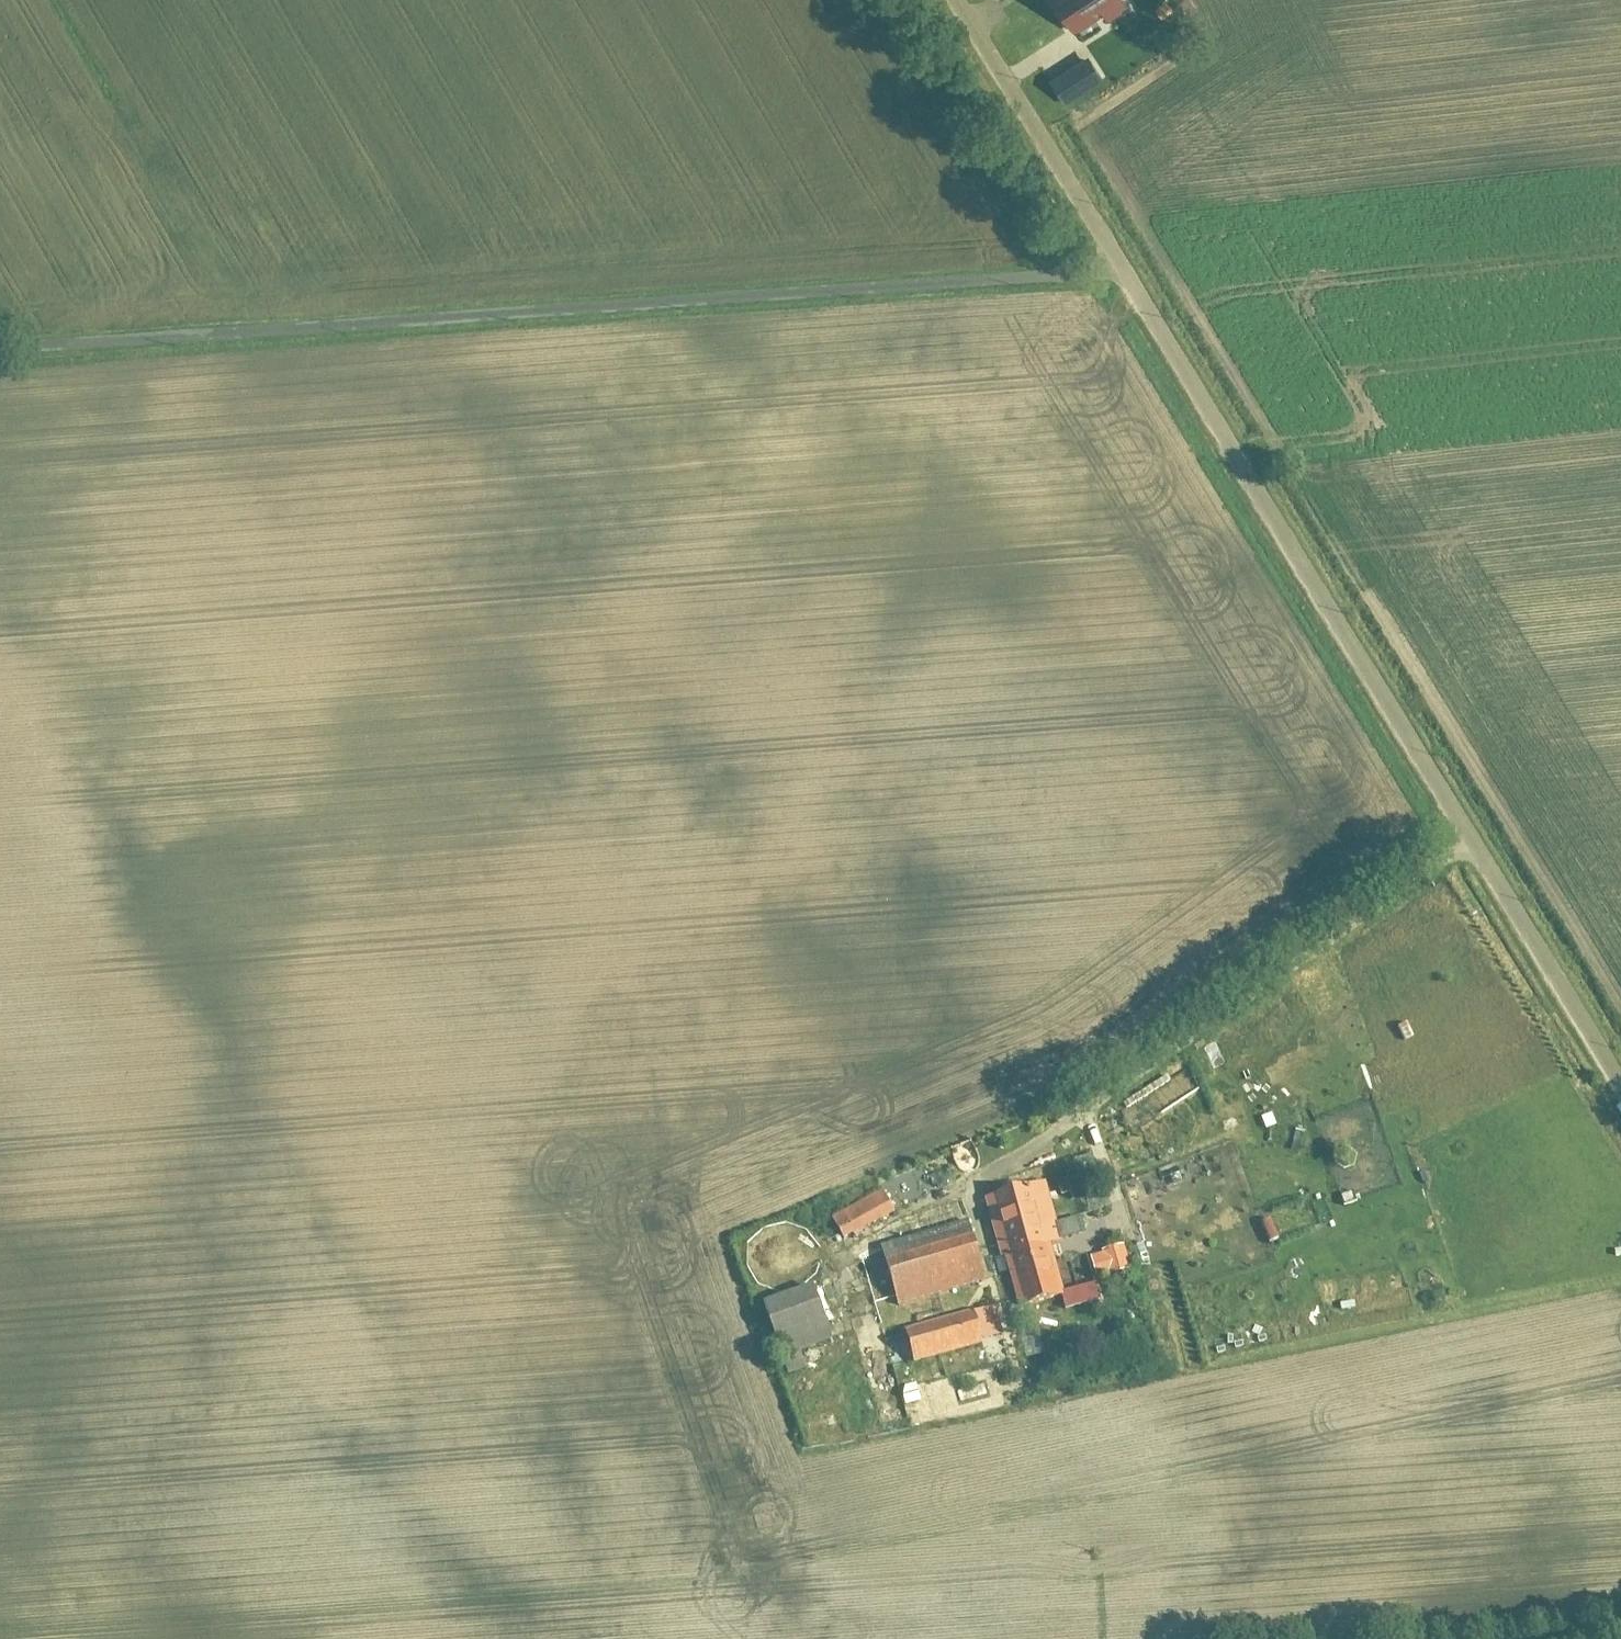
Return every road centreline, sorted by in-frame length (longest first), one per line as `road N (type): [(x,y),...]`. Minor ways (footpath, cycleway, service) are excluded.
road 1 (unclassified): [(950,0),(1620,1092)]
road 2 (track): [(1117,271),(0,348)]

